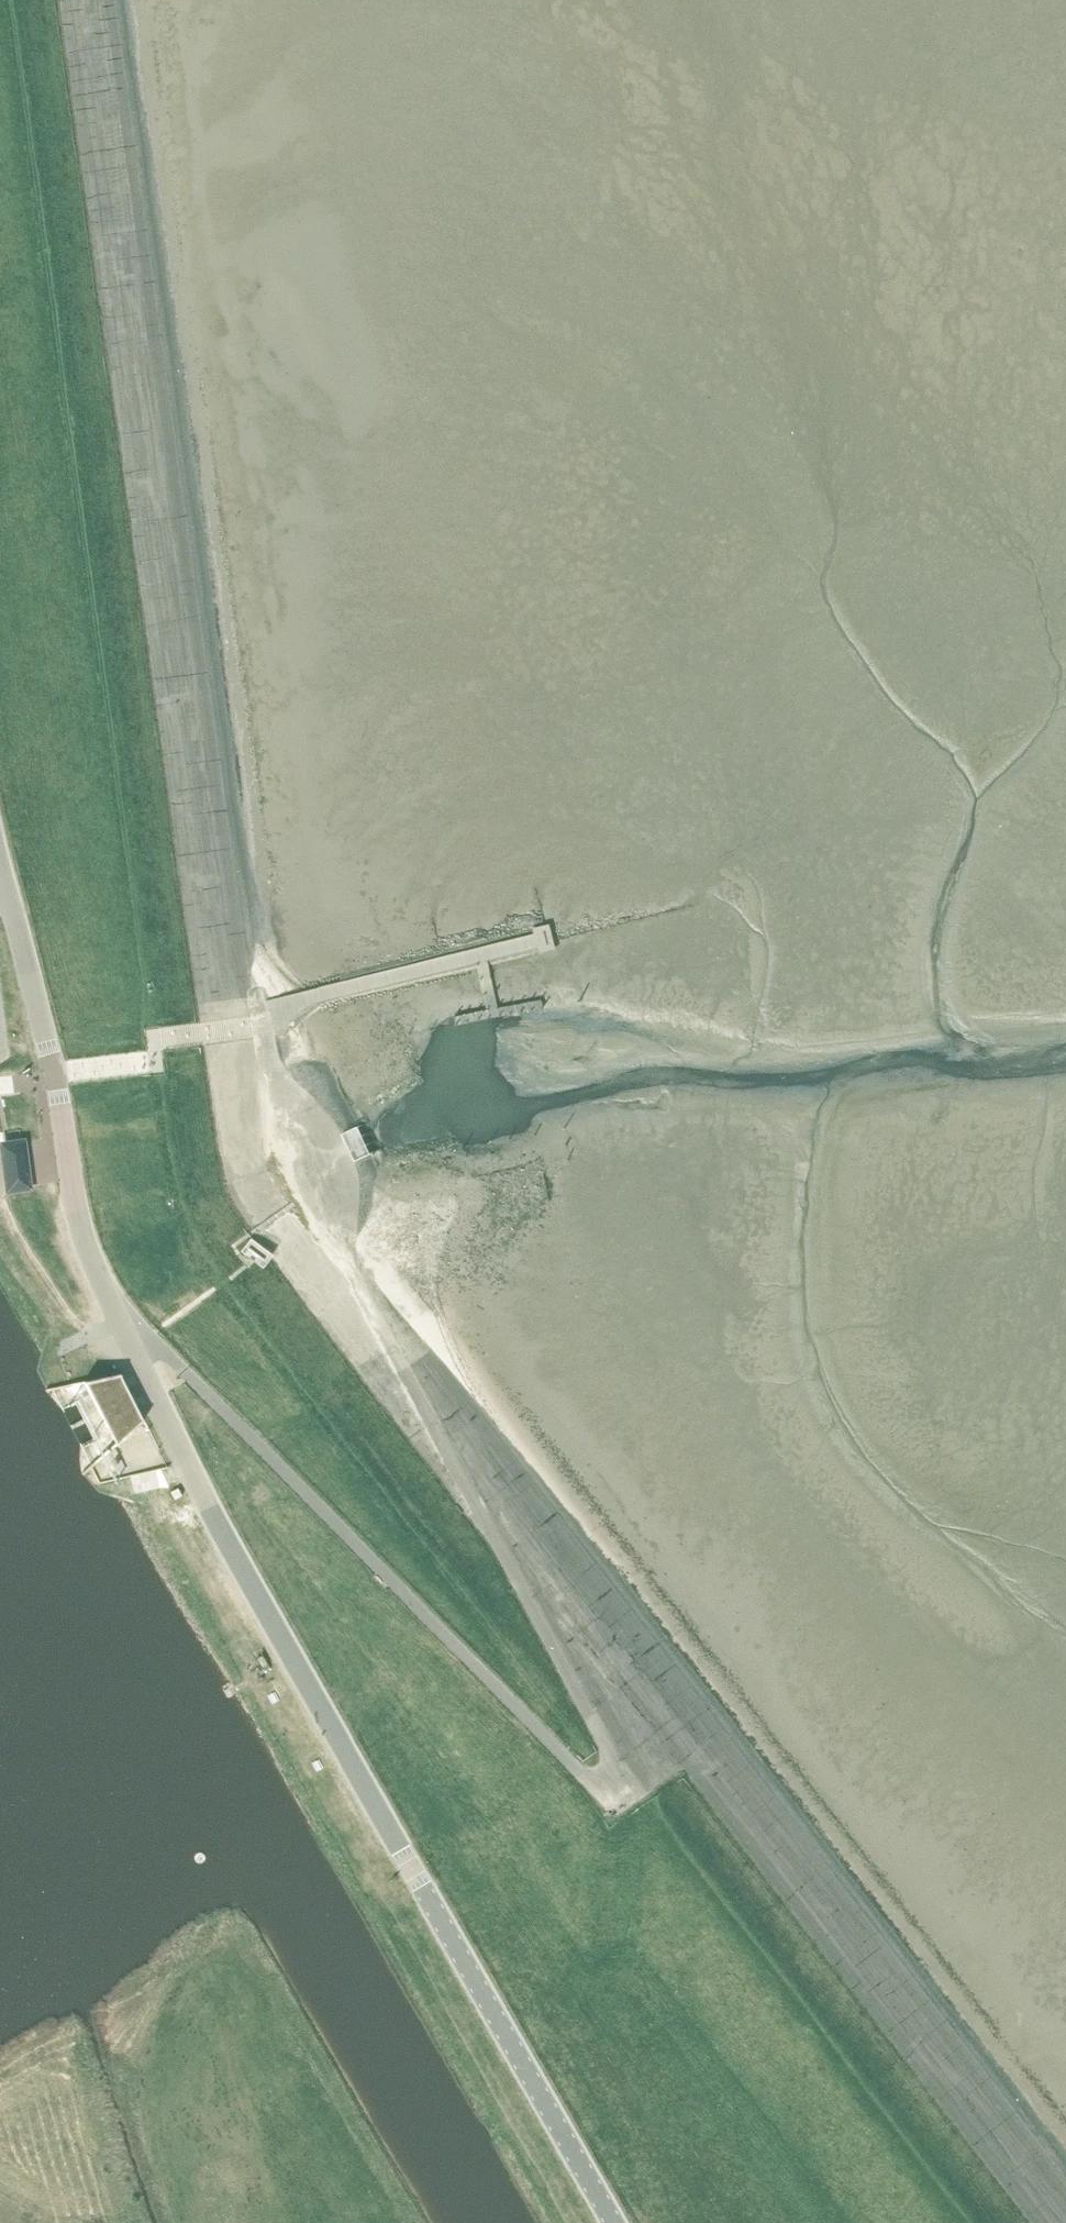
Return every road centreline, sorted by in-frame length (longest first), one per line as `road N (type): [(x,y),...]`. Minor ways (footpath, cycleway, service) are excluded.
road 1 (unclassified): [(613,2222),(272,1617),(90,1249),(2,872)]

